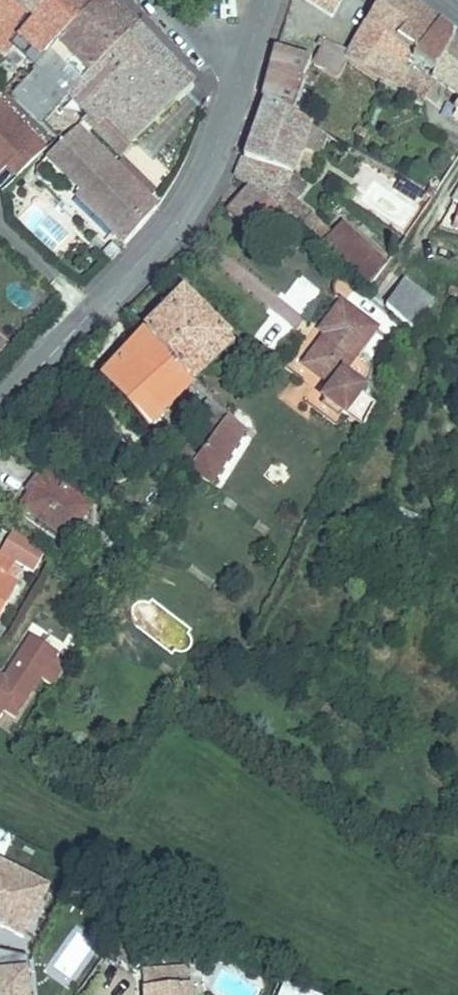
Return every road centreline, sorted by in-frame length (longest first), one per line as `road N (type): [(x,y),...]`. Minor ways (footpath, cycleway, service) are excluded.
road 1 (tertiary): [(0,410),(183,208),(215,150),(246,62)]

